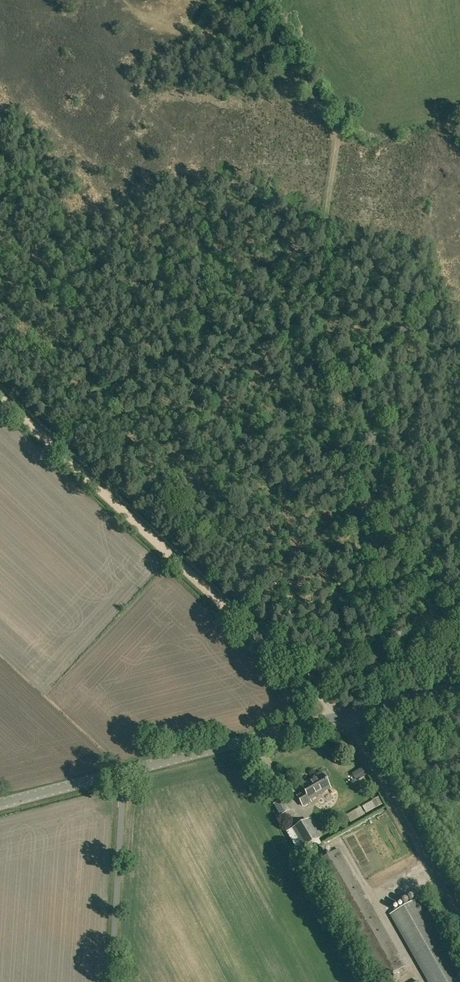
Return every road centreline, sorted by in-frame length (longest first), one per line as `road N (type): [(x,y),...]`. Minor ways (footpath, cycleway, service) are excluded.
road 1 (track): [(273,0),(286,63),(317,89),(340,136),(323,328),(379,708)]
road 2 (track): [(316,690),(0,394)]
road 3 (tertiary): [(0,805),(347,716)]
road 4 (unclassified): [(459,916),(347,716)]

